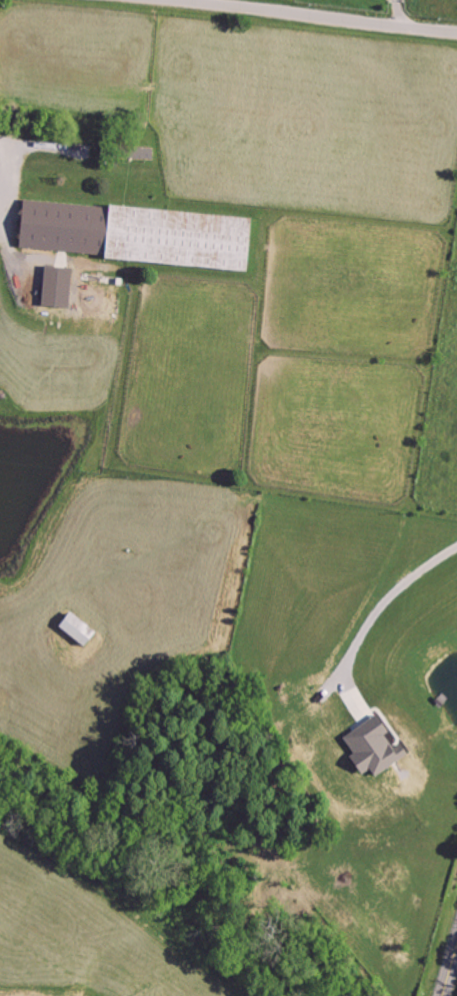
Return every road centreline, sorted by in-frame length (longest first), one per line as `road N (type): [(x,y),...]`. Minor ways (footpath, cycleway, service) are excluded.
road 1 (residential): [(456,32),(165,0)]

